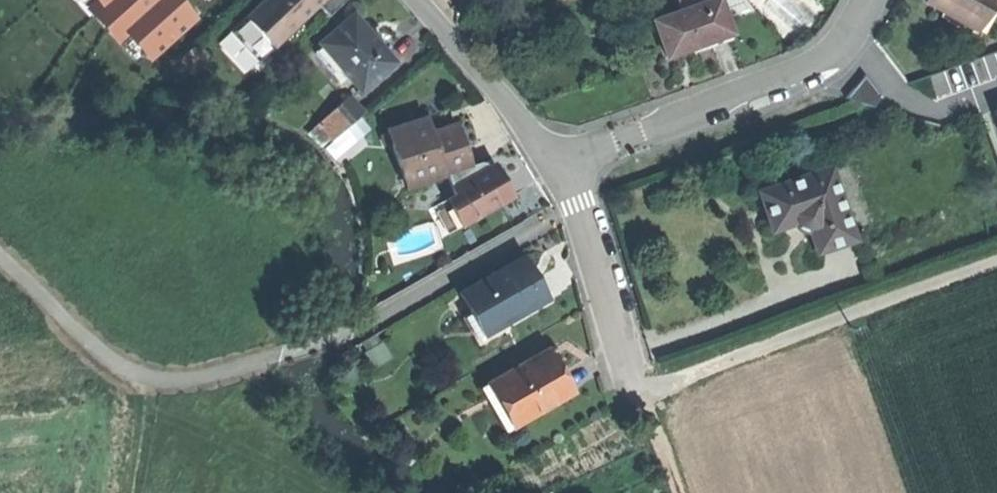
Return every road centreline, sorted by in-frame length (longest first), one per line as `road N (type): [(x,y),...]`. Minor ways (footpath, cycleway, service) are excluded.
road 1 (track): [(639,391),(996,263)]
road 2 (residential): [(870,0),(842,41),(811,63),(557,166)]
road 3 (residential): [(639,391),(579,204),(557,166)]
road 4 (residential): [(557,166),(416,0)]

